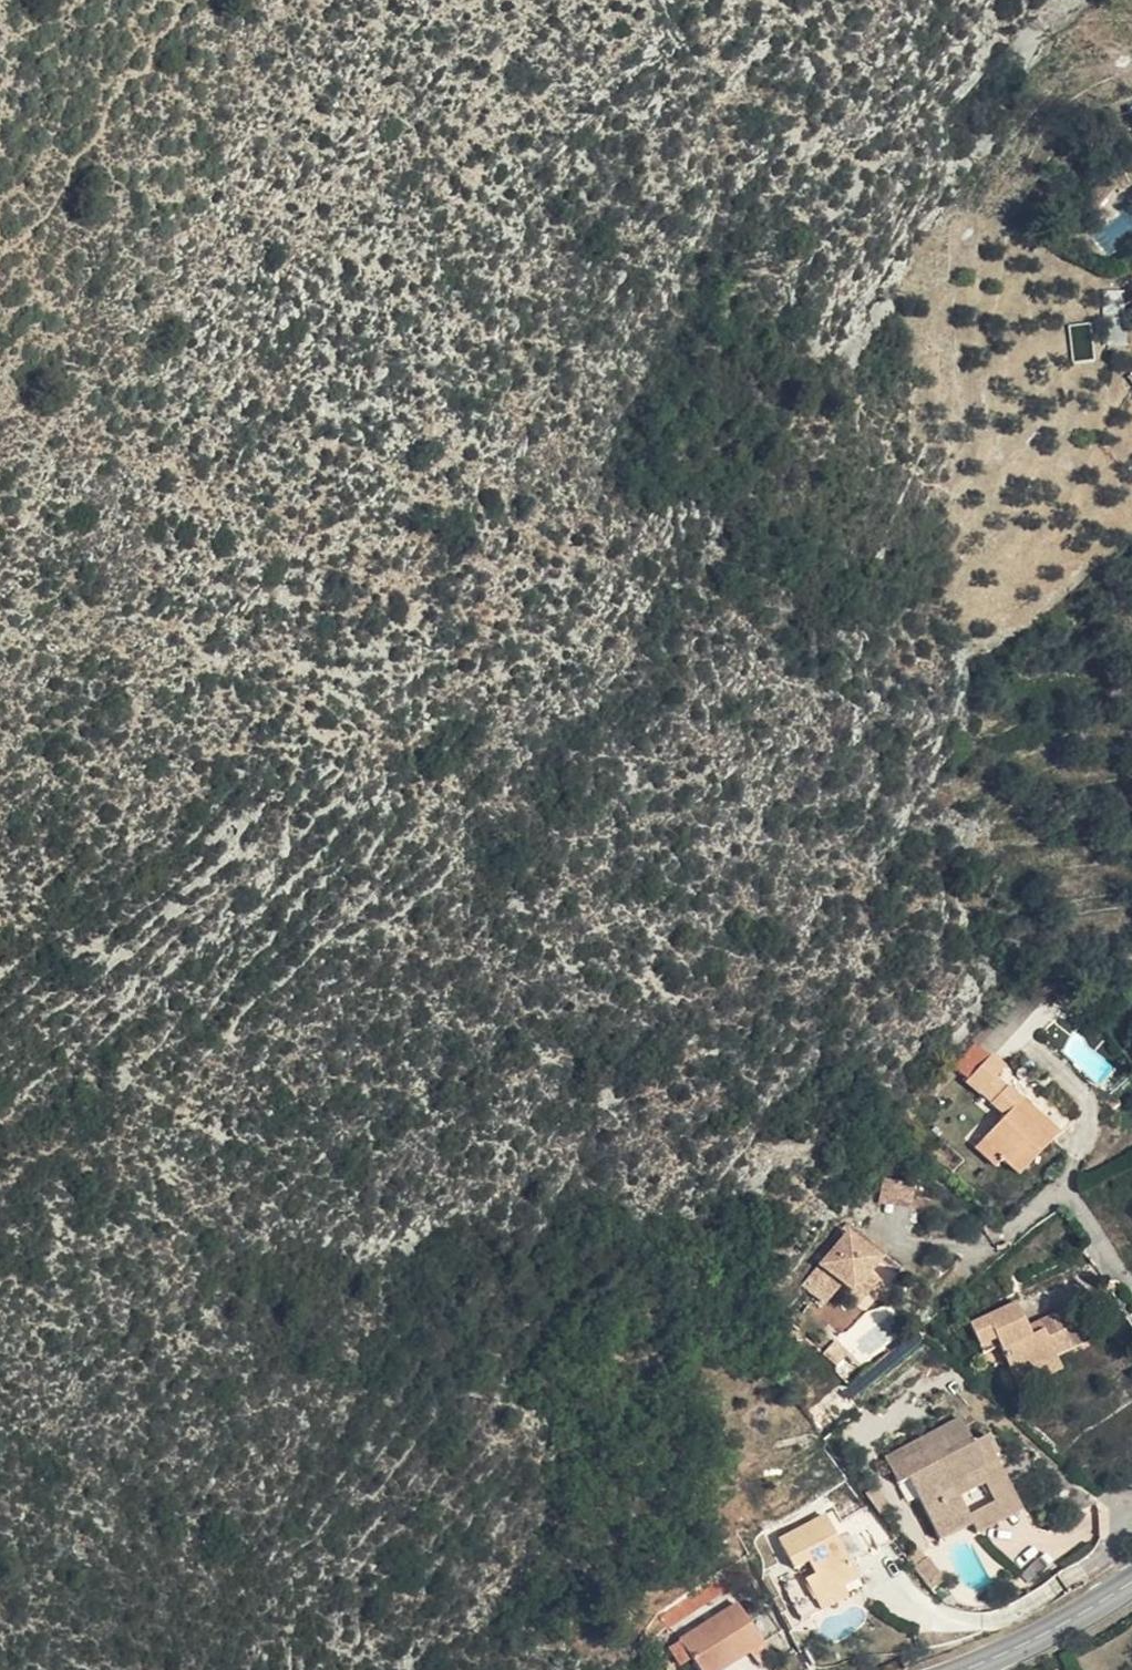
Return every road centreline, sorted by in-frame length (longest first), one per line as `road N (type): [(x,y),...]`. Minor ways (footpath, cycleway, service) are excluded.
road 1 (tertiary): [(959,1669),(1131,1582)]

